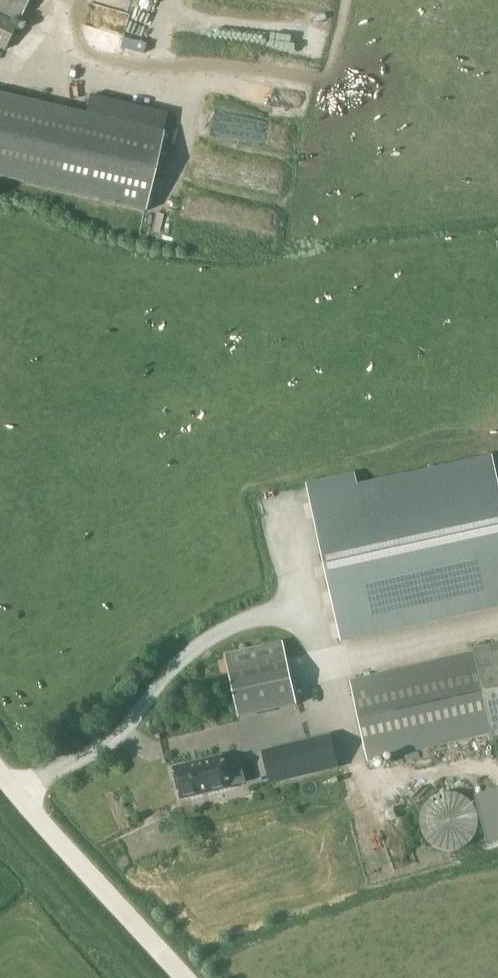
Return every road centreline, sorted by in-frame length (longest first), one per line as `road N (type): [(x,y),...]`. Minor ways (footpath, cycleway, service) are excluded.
road 1 (unclassified): [(185,977),(0,772)]

